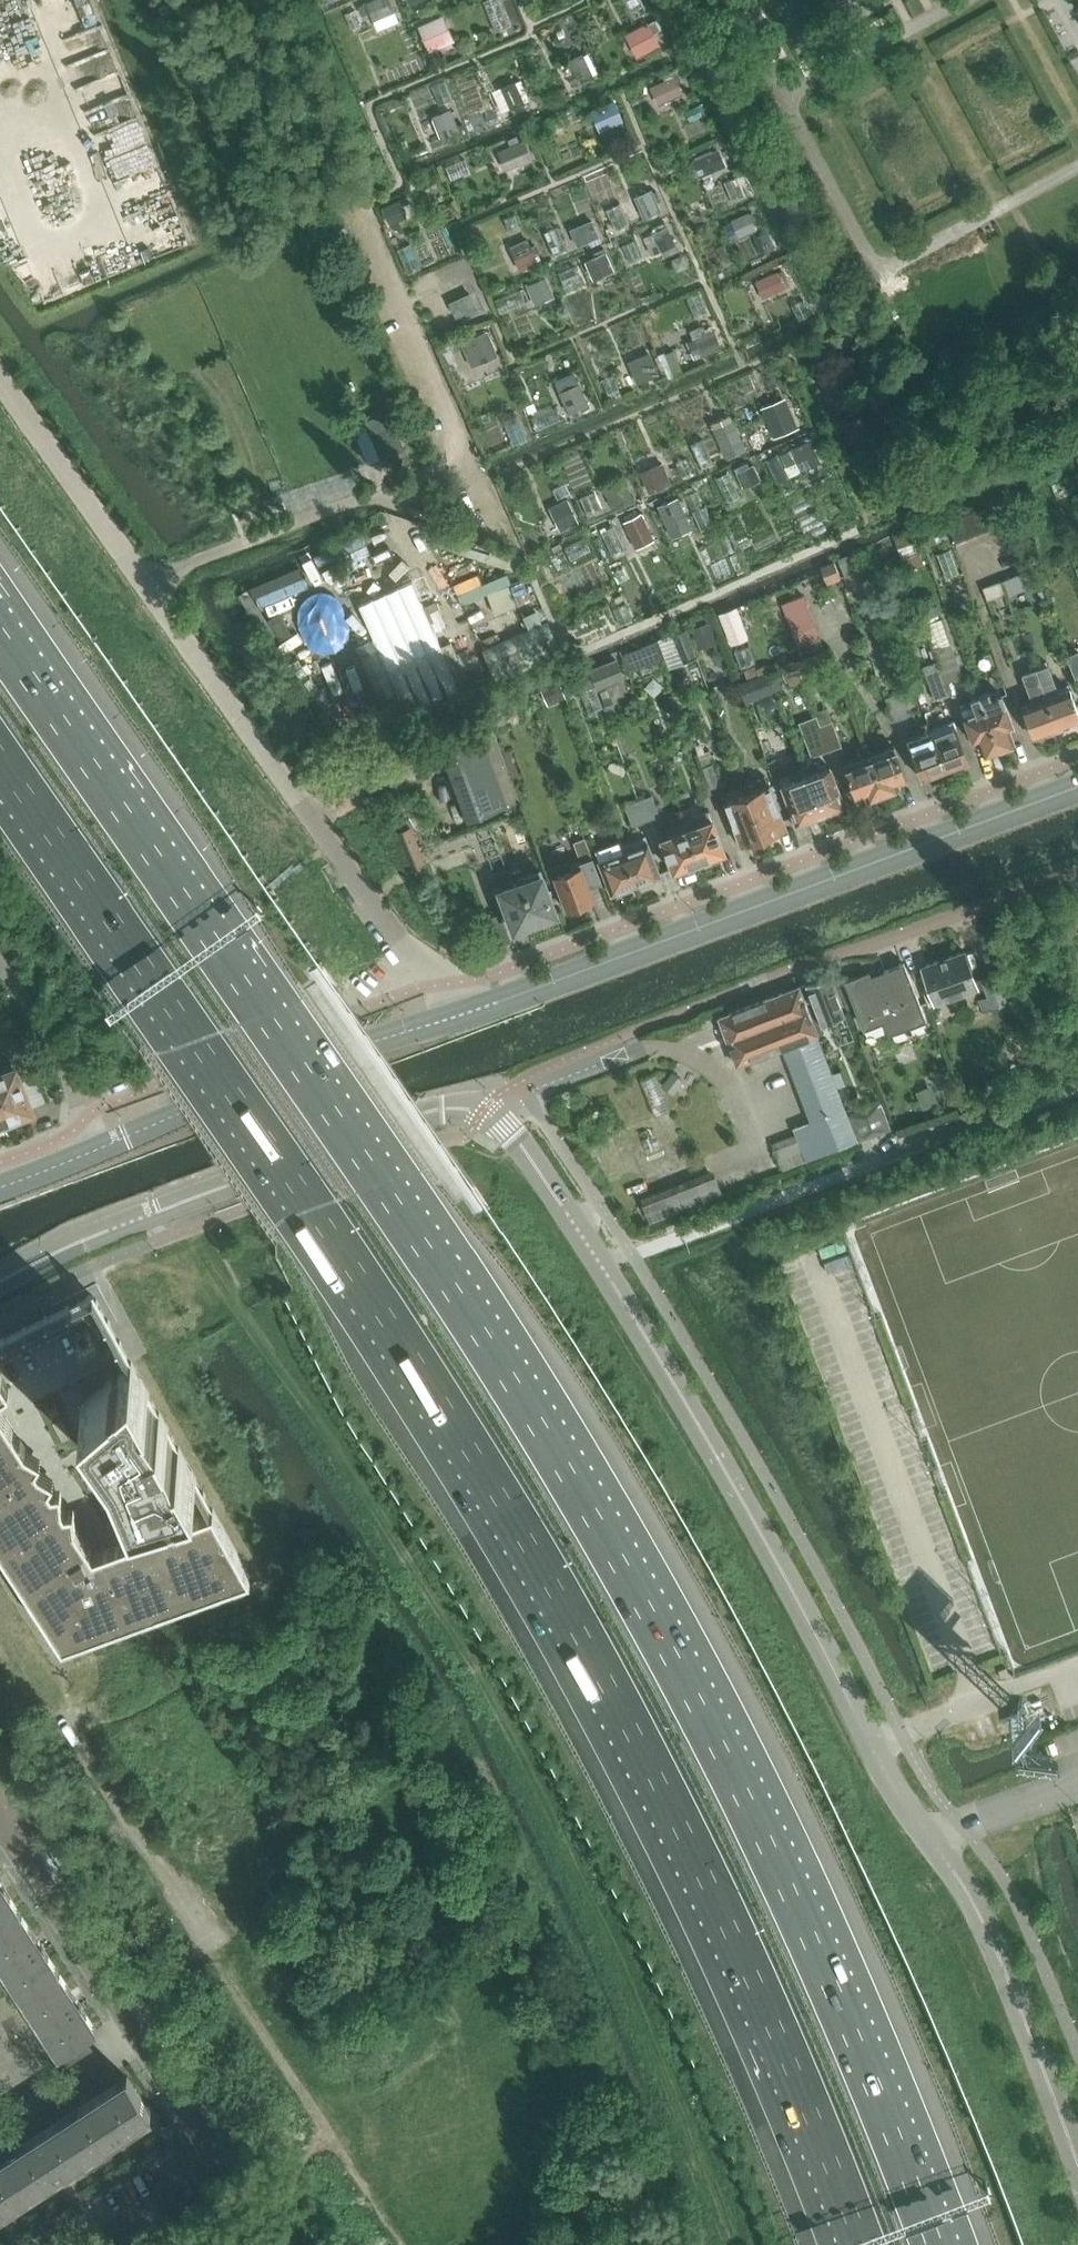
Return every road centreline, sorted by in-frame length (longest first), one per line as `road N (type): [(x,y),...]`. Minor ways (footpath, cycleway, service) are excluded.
road 1 (motorway): [(935,2244),(713,1735),(568,1471),(0,632)]
road 2 (motorway): [(0,758),(506,1503),(653,1765),(735,1938),(858,2244)]
road 3 (unclassified): [(1077,2174),(1023,2026),(953,1875),(899,1799),(814,1633),(613,1281),(520,1147),(481,1117)]
road 4 (unclassified): [(0,376),(414,959),(440,985),(455,1017)]
road 5 (tertiary): [(455,1017),(1077,789)]
road 6 (residential): [(117,2229),(204,2179),(217,2161),(214,2149),(0,1810)]
road 7 (unclassified): [(0,1281),(435,1113),(481,1117)]
road 8 (tertiary): [(455,1017),(91,1152)]
road 9 (residential): [(91,1152),(58,1054),(0,963)]

